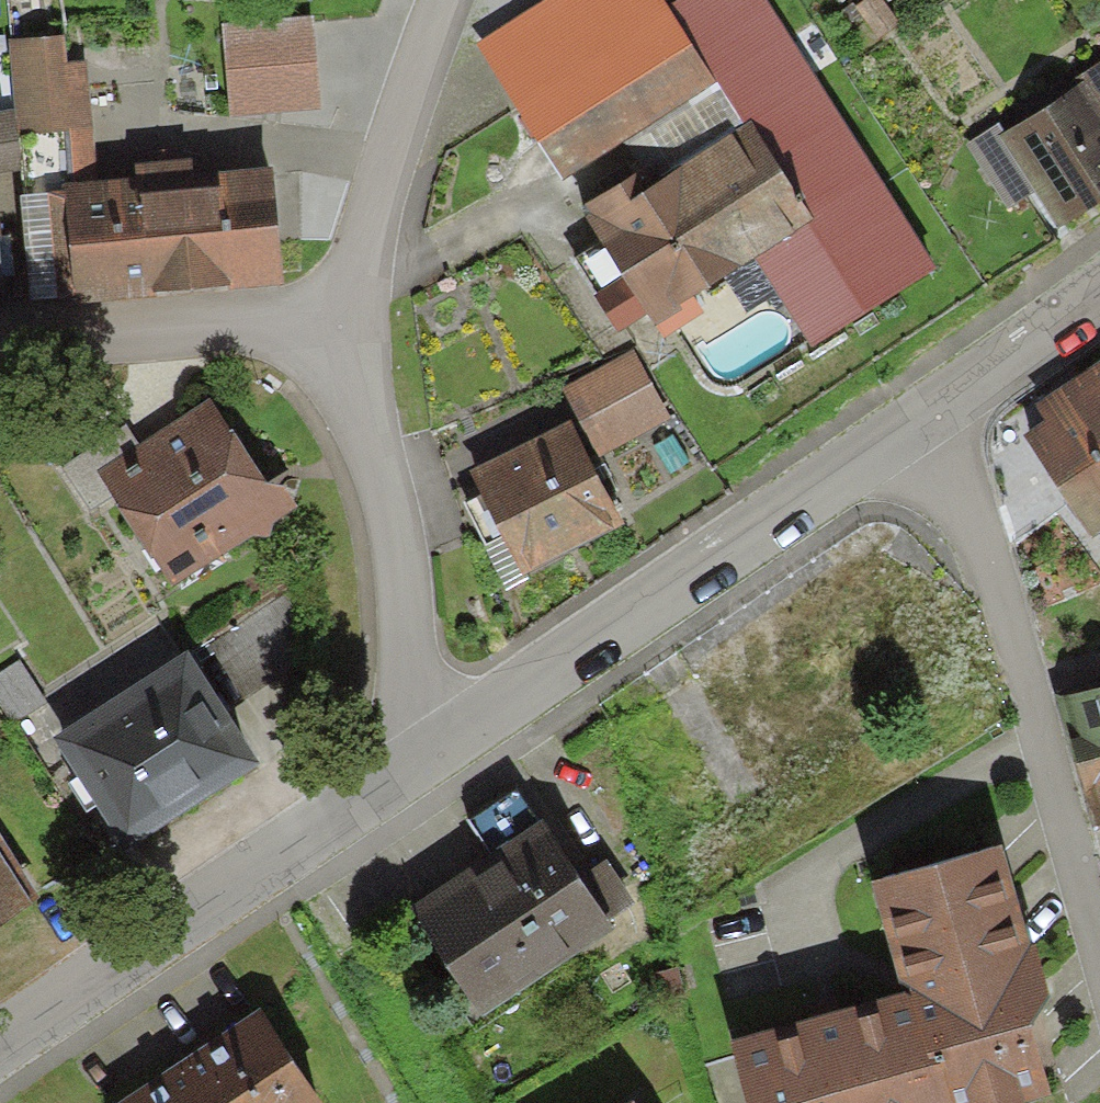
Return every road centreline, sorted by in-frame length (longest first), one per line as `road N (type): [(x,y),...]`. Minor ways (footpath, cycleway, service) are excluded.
road 1 (residential): [(419,755),(933,412)]
road 2 (residential): [(933,412),(1099,993)]
road 3 (residential): [(0,1031),(419,755)]
road 4 (residential): [(419,755),(404,596),(345,339)]
road 5 (residential): [(345,339),(397,123),(441,0)]
road 6 (residential): [(345,339),(233,324),(0,343)]
road 7 (residential): [(933,412),(1099,287)]

